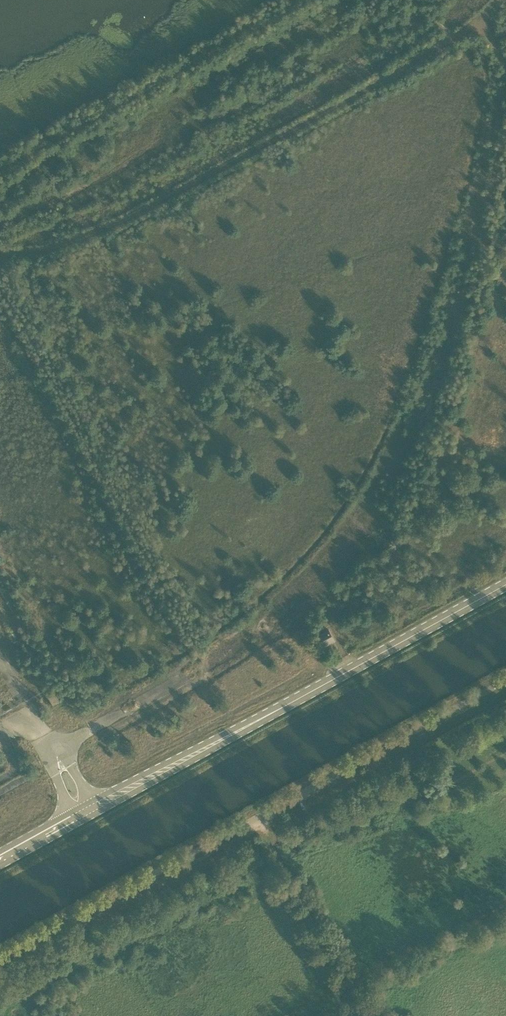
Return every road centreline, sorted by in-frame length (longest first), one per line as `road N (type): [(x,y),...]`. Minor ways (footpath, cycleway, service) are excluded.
road 1 (track): [(493,14),(111,230),(0,259)]
road 2 (secondary): [(90,807),(505,584)]
road 3 (track): [(0,955),(254,818)]
road 4 (unclassified): [(254,818),(505,679)]
road 5 (track): [(257,816),(357,994)]
road 6 (unclassified): [(90,807),(57,752),(58,777),(75,815)]

